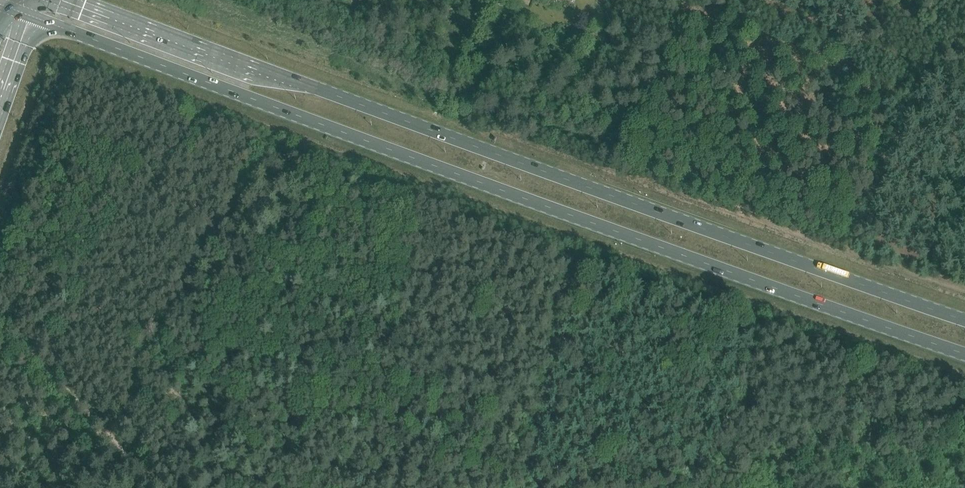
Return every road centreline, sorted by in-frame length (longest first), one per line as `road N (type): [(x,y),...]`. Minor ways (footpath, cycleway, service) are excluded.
road 1 (primary): [(33,16),(964,354)]
road 2 (primary): [(964,319),(77,0)]
road 3 (track): [(922,72),(865,203)]

